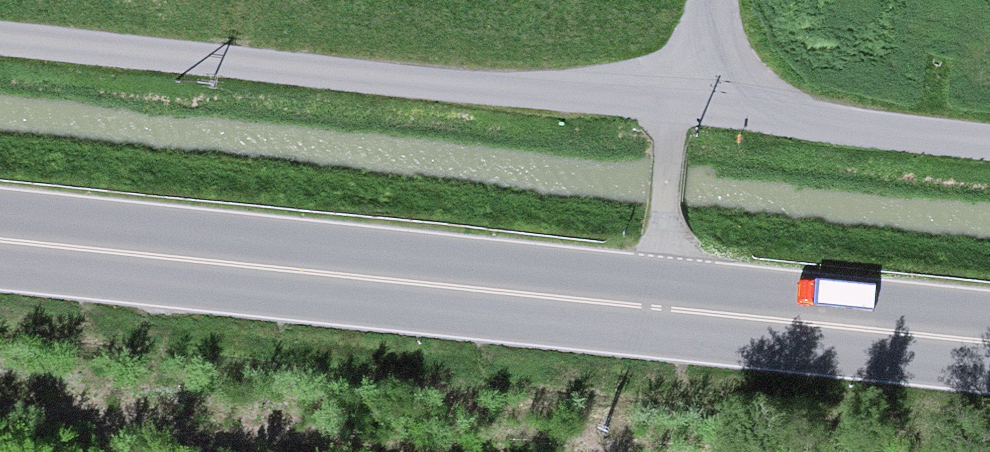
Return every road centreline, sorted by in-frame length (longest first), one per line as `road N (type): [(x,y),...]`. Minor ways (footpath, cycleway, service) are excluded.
road 1 (primary): [(989,350),(0,247)]
road 2 (unclassified): [(989,138),(0,37)]

